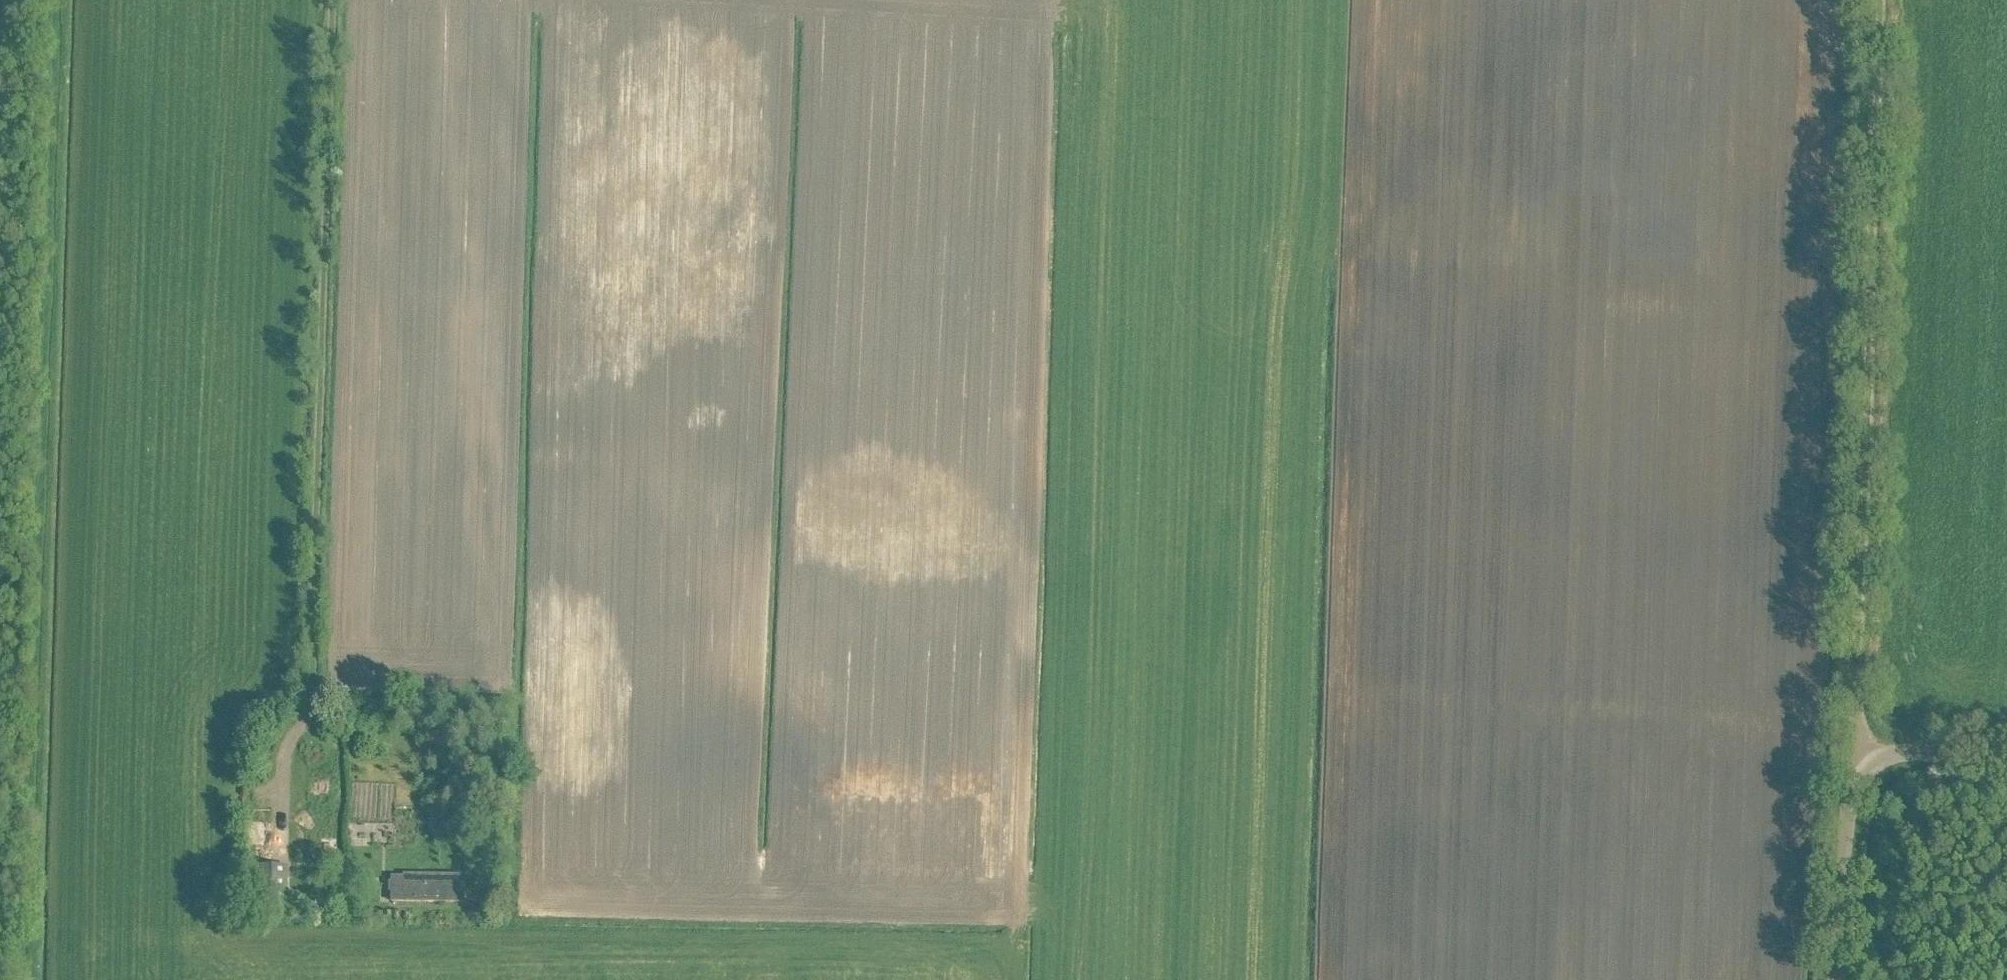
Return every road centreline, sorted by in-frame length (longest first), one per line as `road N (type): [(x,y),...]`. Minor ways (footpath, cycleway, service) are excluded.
road 1 (track): [(1879,0),(1855,743)]
road 2 (unclassified): [(1836,979),(1855,743),(2006,753)]

